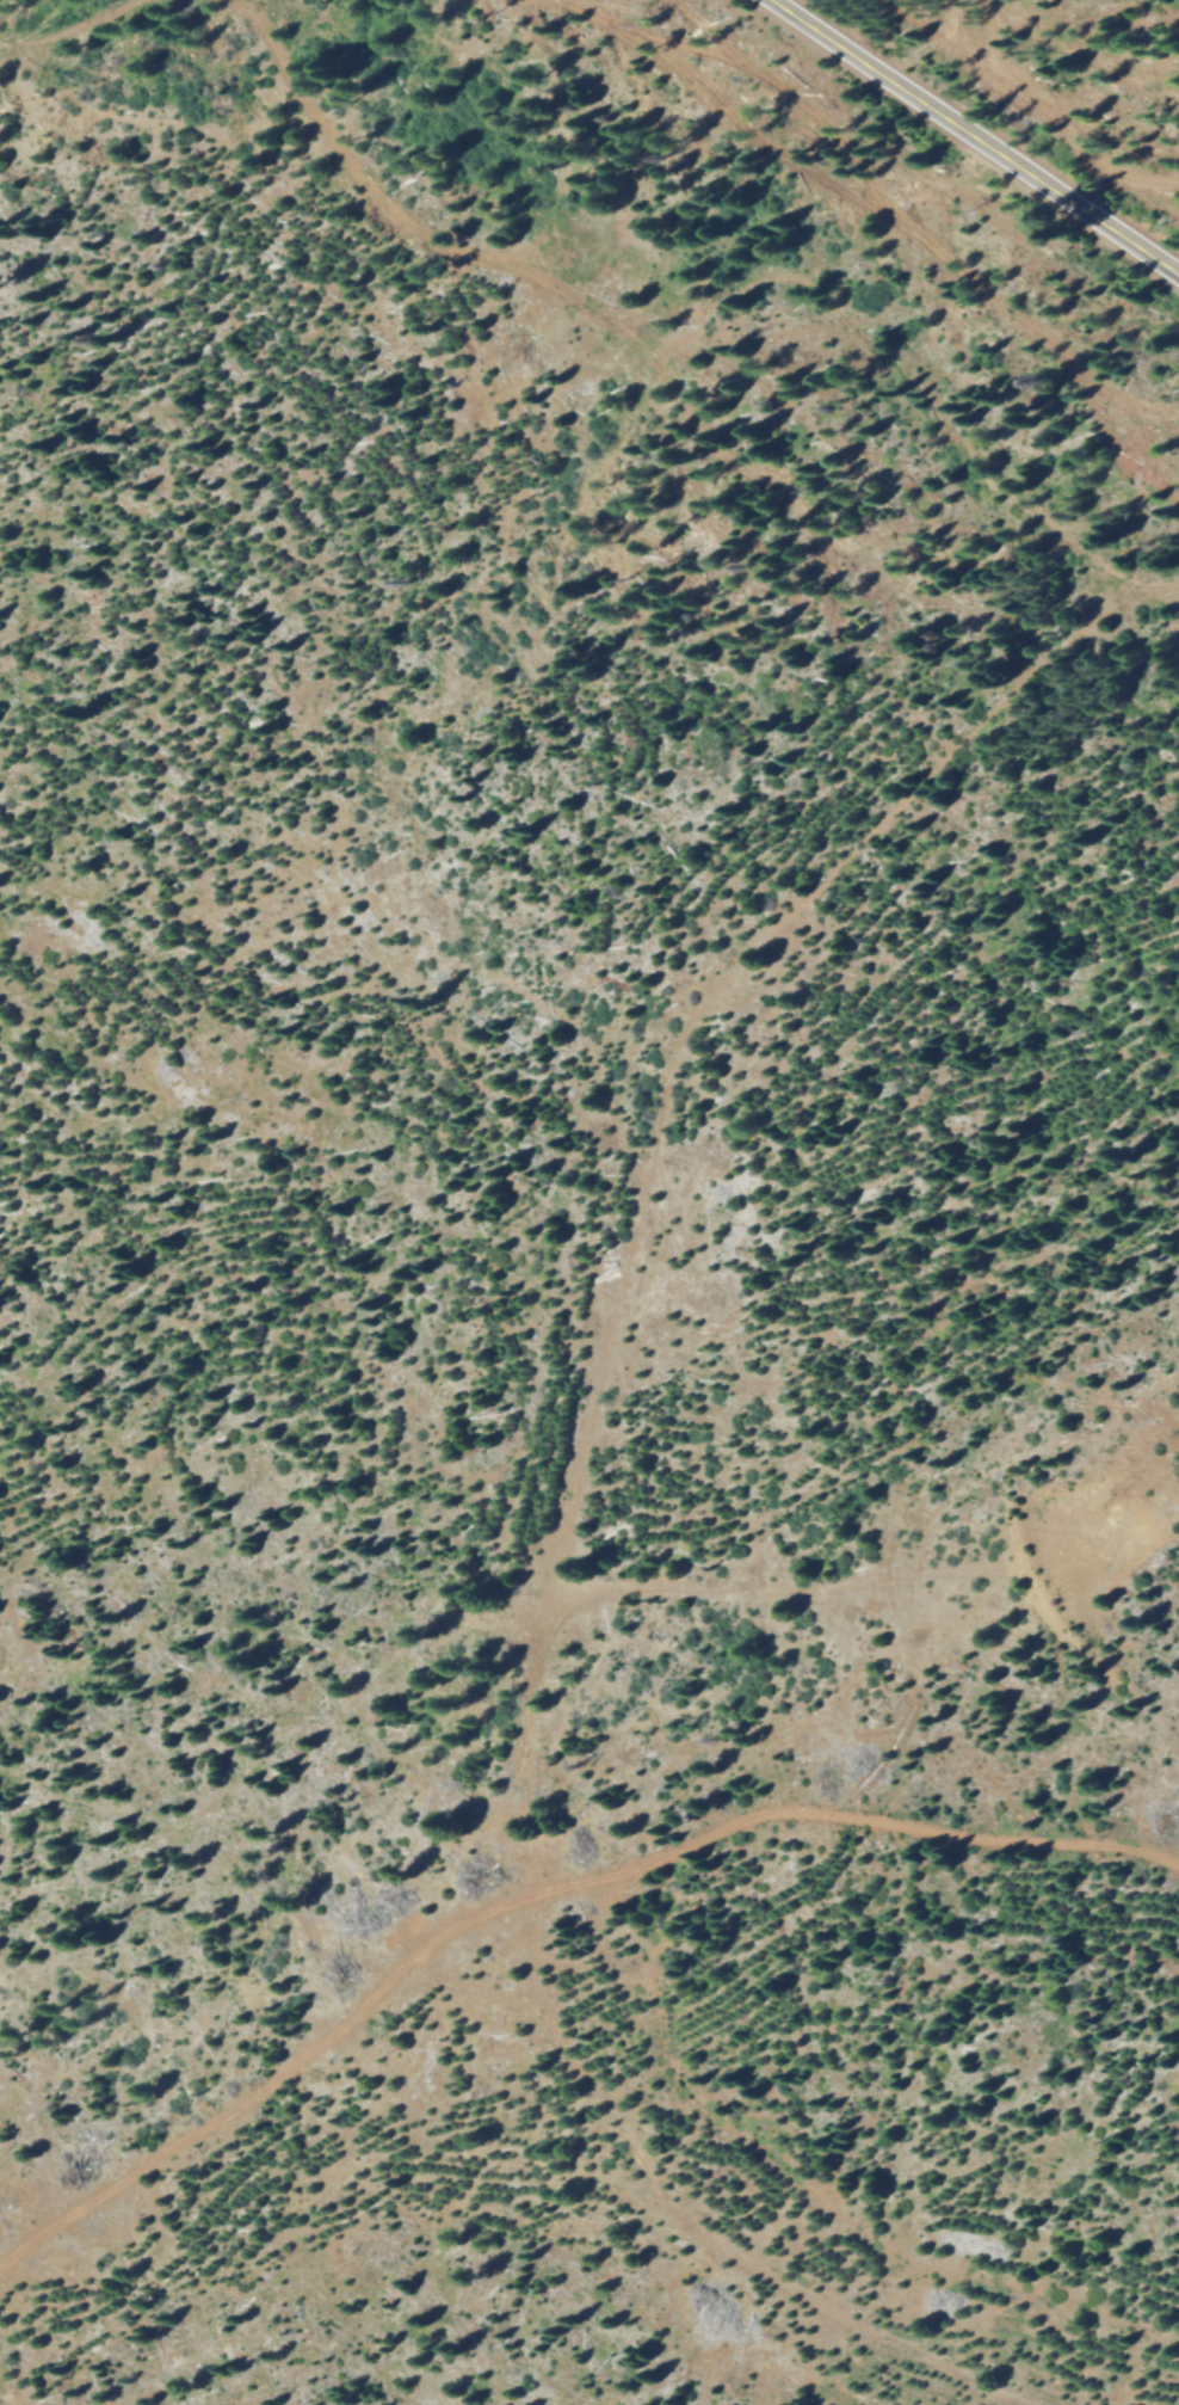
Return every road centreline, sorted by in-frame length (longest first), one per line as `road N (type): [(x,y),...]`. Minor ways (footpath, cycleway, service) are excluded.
road 1 (secondary): [(1178,270),(779,0)]

